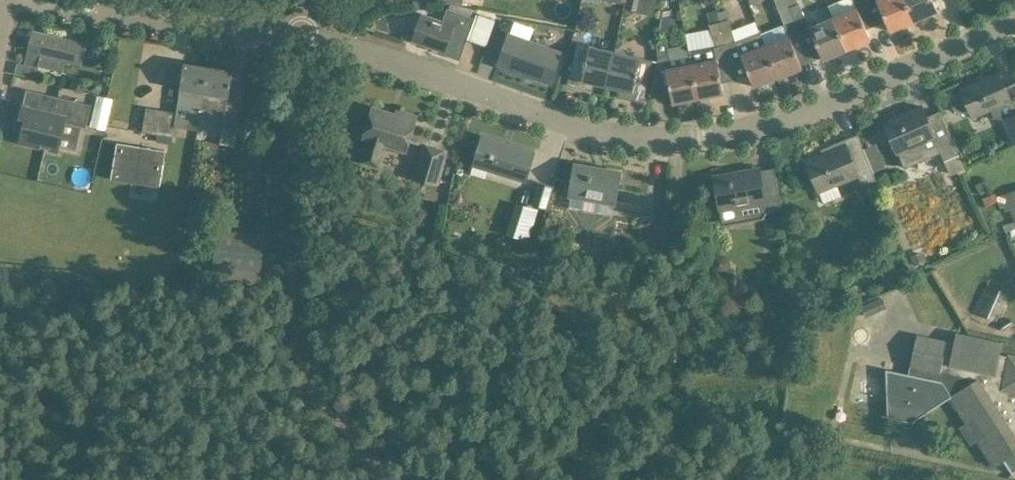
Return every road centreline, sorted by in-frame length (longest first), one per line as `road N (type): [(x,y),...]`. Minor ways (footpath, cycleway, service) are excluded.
road 1 (residential): [(1014,23),(768,123),(667,136),(562,120),(380,55),(300,37)]
road 2 (track): [(300,37),(313,74),(294,292),(304,369),(330,409),(409,479)]
road 3 (residential): [(300,37),(71,0)]

